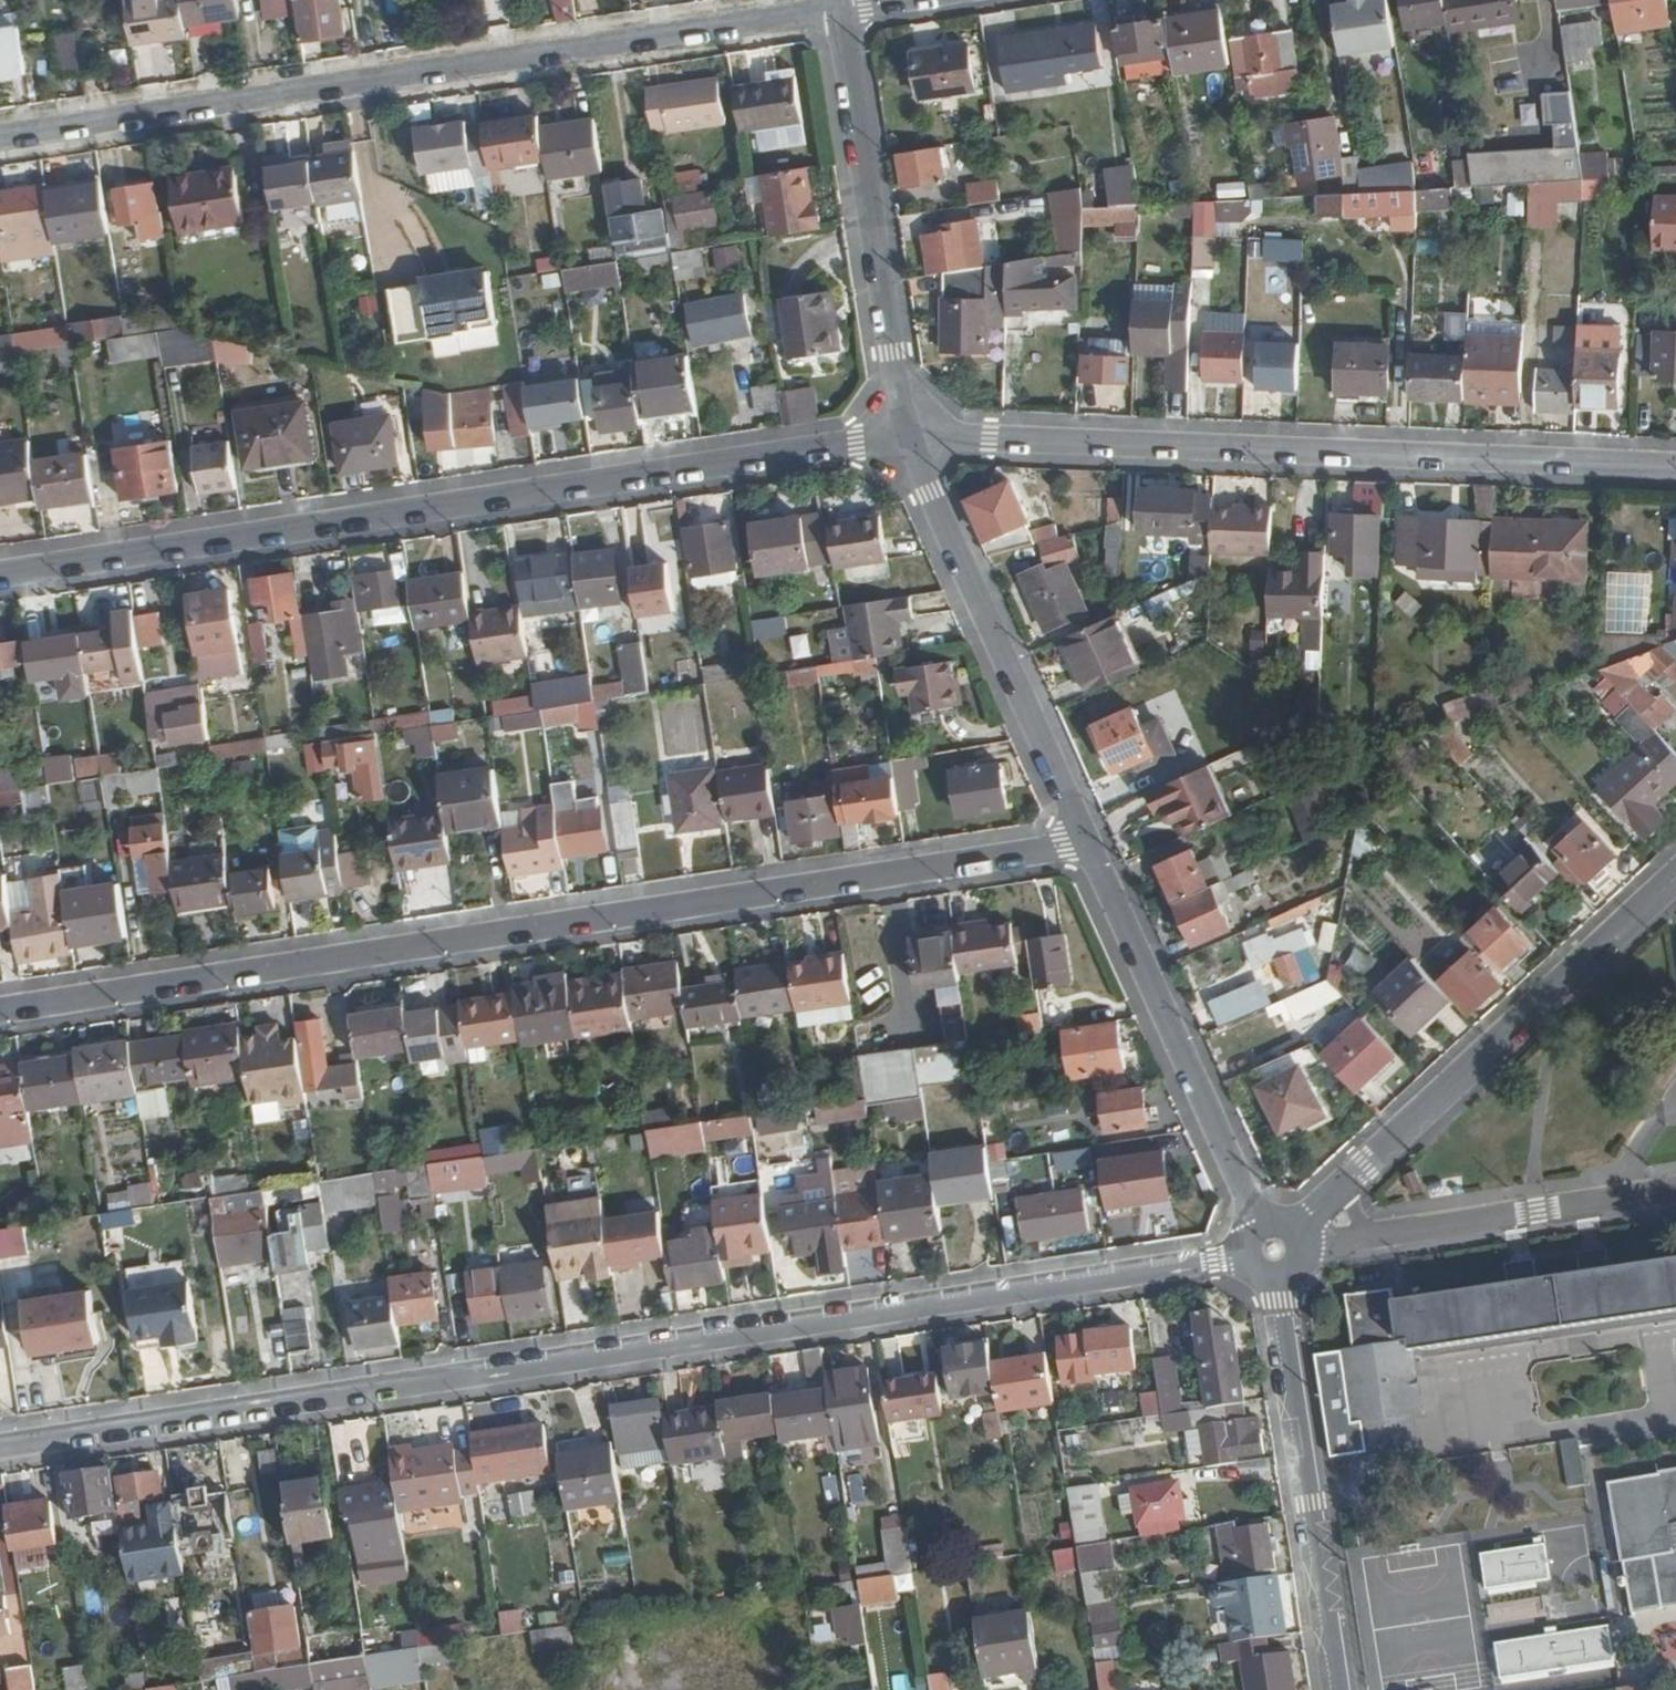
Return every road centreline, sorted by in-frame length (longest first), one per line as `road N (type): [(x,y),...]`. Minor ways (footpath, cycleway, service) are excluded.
road 1 (residential): [(1253,1257),(474,1379),(395,1382),(0,1442)]
road 2 (residential): [(1086,843),(0,1010)]
road 3 (residential): [(0,576),(907,439)]
road 4 (residential): [(0,136),(840,8)]
road 5 (residential): [(907,439),(1675,468)]
road 6 (residential): [(907,439),(1086,843)]
road 7 (residential): [(1675,877),(1354,1175)]
road 8 (residential): [(840,8),(907,439)]
road 9 (residential): [(1086,843),(1261,1233)]
road 10 (residential): [(1340,1689),(1276,1273)]
road 11 (residential): [(1675,1190),(1392,1236)]

